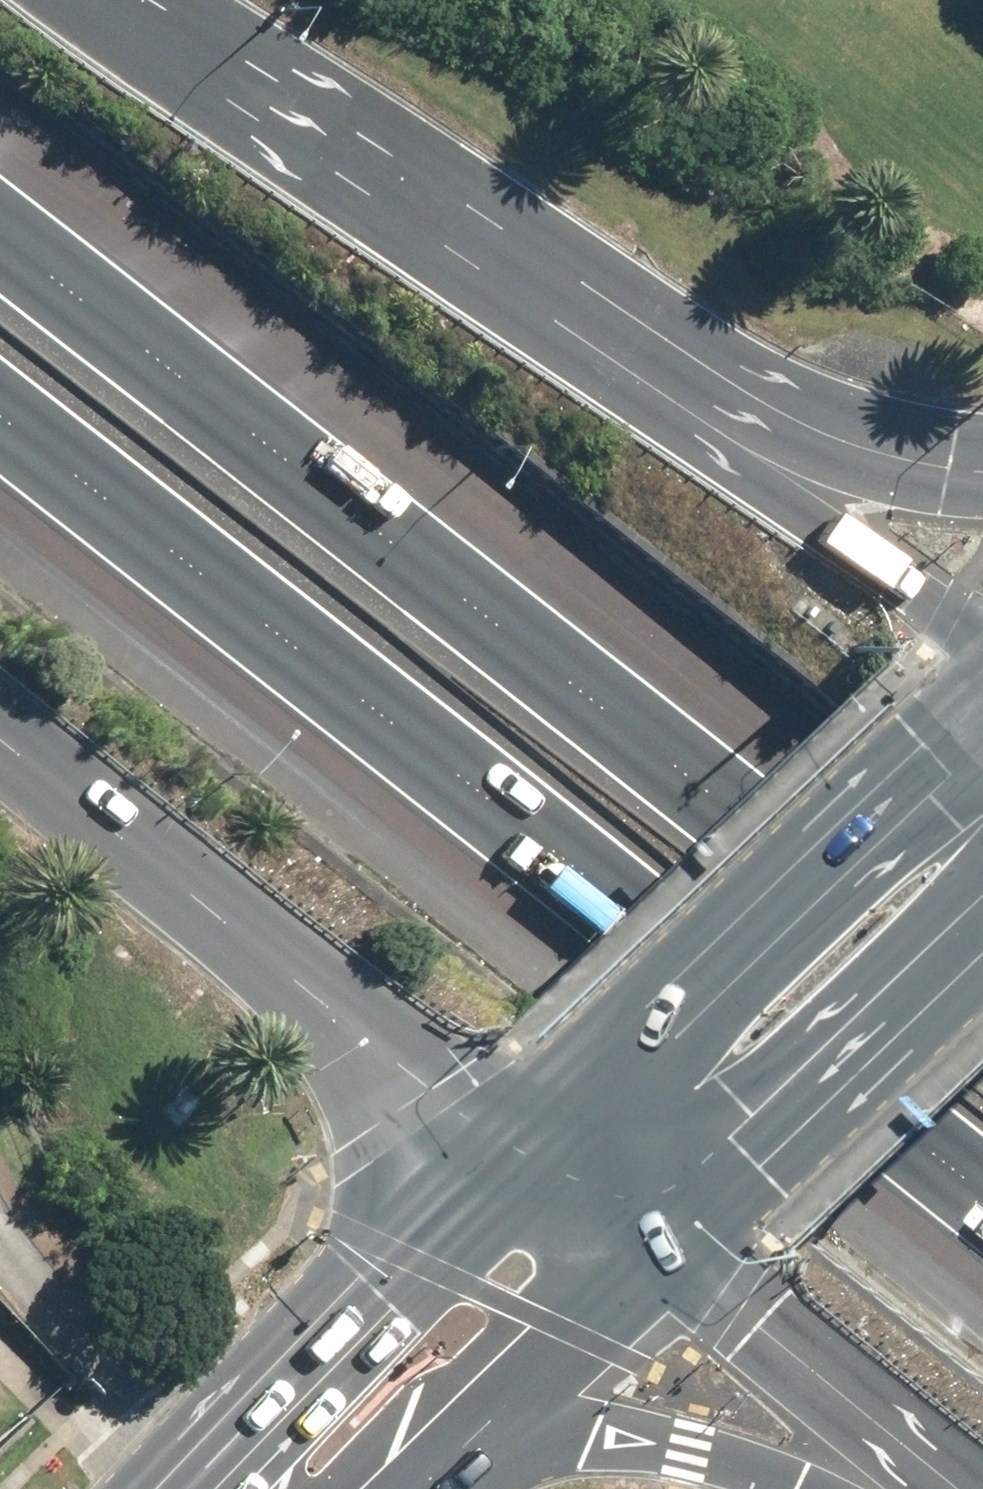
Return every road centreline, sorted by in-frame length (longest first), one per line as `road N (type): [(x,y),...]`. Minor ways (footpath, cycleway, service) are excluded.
road 1 (motorway): [(982,1171),(0,397)]
road 2 (motorway): [(0,220),(301,444),(982,991)]
road 3 (motorway): [(234,93),(729,463),(982,631)]
road 4 (motorway): [(234,93),(835,442),(982,471)]
road 5 (motorway): [(531,1156),(0,725)]
road 6 (primary): [(531,1156),(982,747)]
road 7 (primary): [(982,905),(641,1244)]
road 8 (primary): [(256,1488),(307,1391),(531,1156)]
road 9 (motorway): [(960,1488),(641,1244)]
road 10 (motorway): [(809,1488),(673,1440),(594,1429),(426,1461)]
road 11 (primary): [(641,1244),(426,1461)]
road 12 (motorway): [(105,0),(234,93)]
road 13 (motorway): [(641,1244),(531,1156)]

